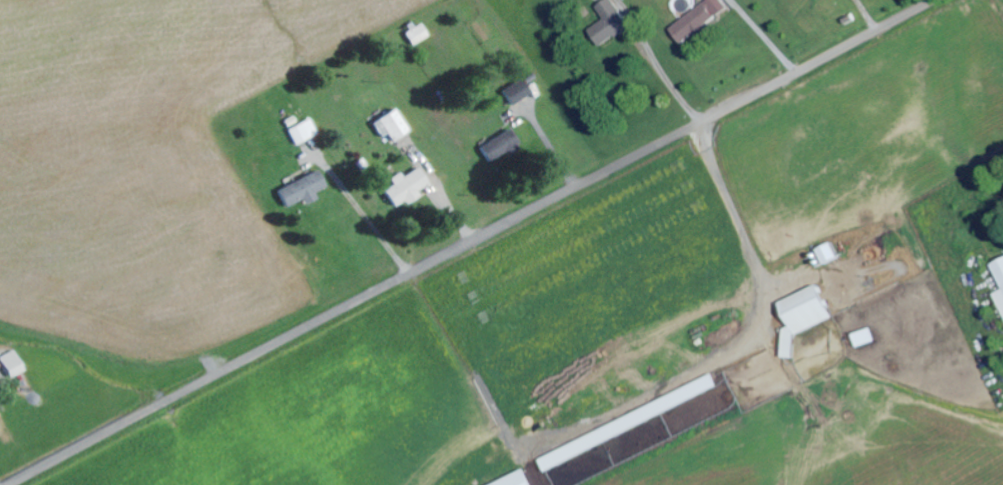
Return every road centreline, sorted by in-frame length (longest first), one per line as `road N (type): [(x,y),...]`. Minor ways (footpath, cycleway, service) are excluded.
road 1 (residential): [(15,484),(935,0)]

